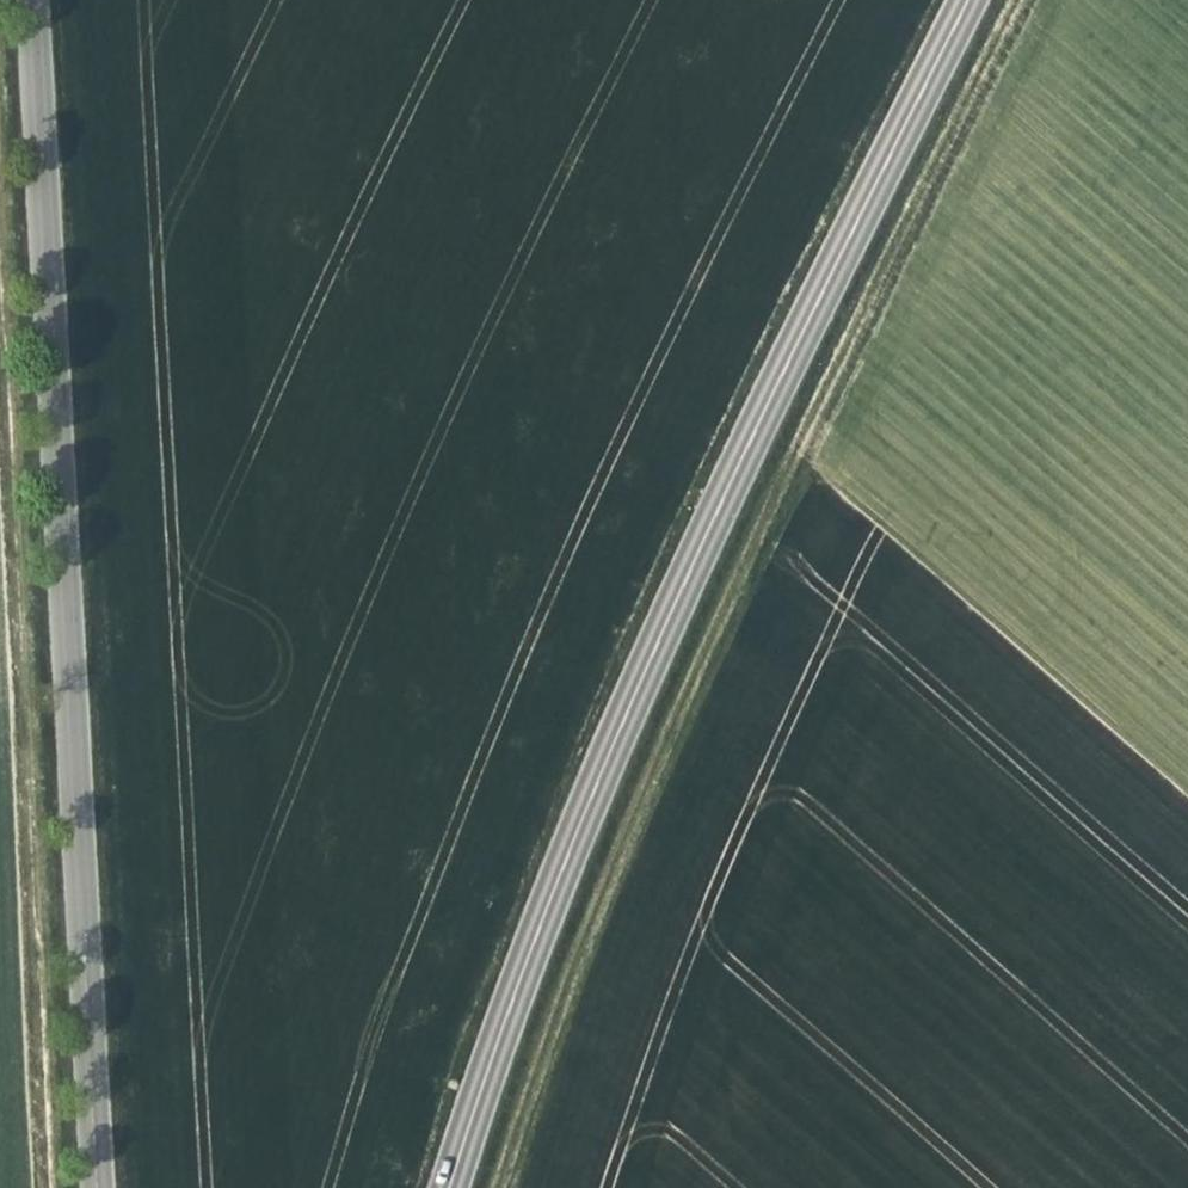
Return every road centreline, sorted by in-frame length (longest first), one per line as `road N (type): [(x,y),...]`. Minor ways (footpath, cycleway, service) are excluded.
road 1 (track): [(1020,0),(781,465),(593,885),(492,1187)]
road 2 (secondary): [(445,1187),(638,664),(964,0)]
road 3 (unclassified): [(94,1187),(29,0)]
road 4 (track): [(0,349),(42,1187)]

